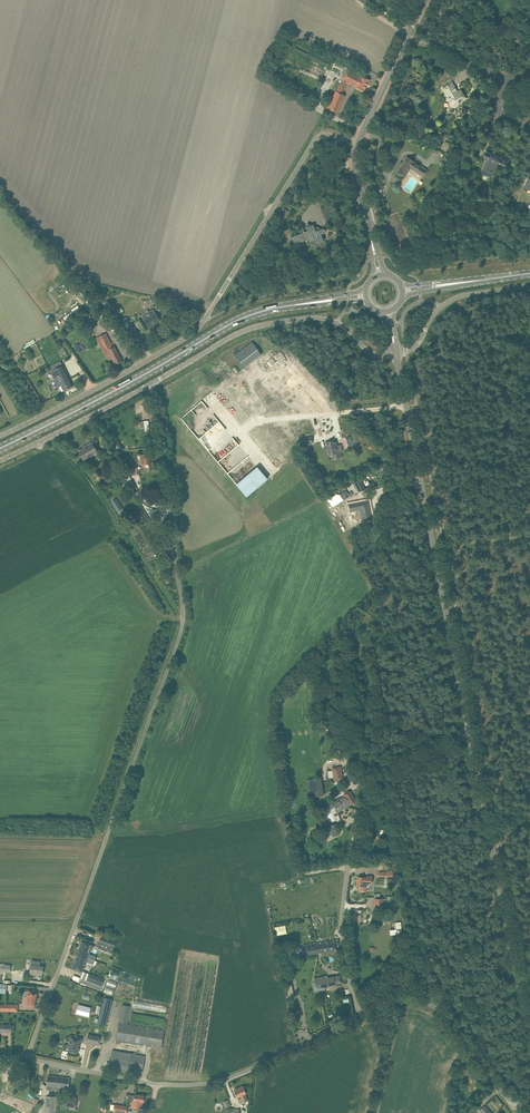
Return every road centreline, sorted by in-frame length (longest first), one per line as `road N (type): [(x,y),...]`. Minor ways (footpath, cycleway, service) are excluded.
road 1 (unclassified): [(28,1058),(184,623),(153,383)]
road 2 (unclassified): [(0,436),(195,331),(313,144),(330,136),(361,142)]
road 3 (tertiary): [(470,735),(396,353)]
road 4 (unclassified): [(361,1017),(341,921),(367,791),(470,735)]
road 5 (primary): [(0,447),(236,321),(306,304)]
road 6 (tertiary): [(529,1041),(470,735)]
road 7 (unclassified): [(361,1017),(235,1076),(156,1086)]
road 8 (unclassified): [(529,1101),(509,1100),(433,1006),(400,1003),(361,1017)]
road 9 (unclassified): [(153,383),(252,328),(311,318),(337,323)]
road 10 (unclassified): [(0,460),(153,383)]
road 11 (unclassified): [(156,1086),(28,1058)]

